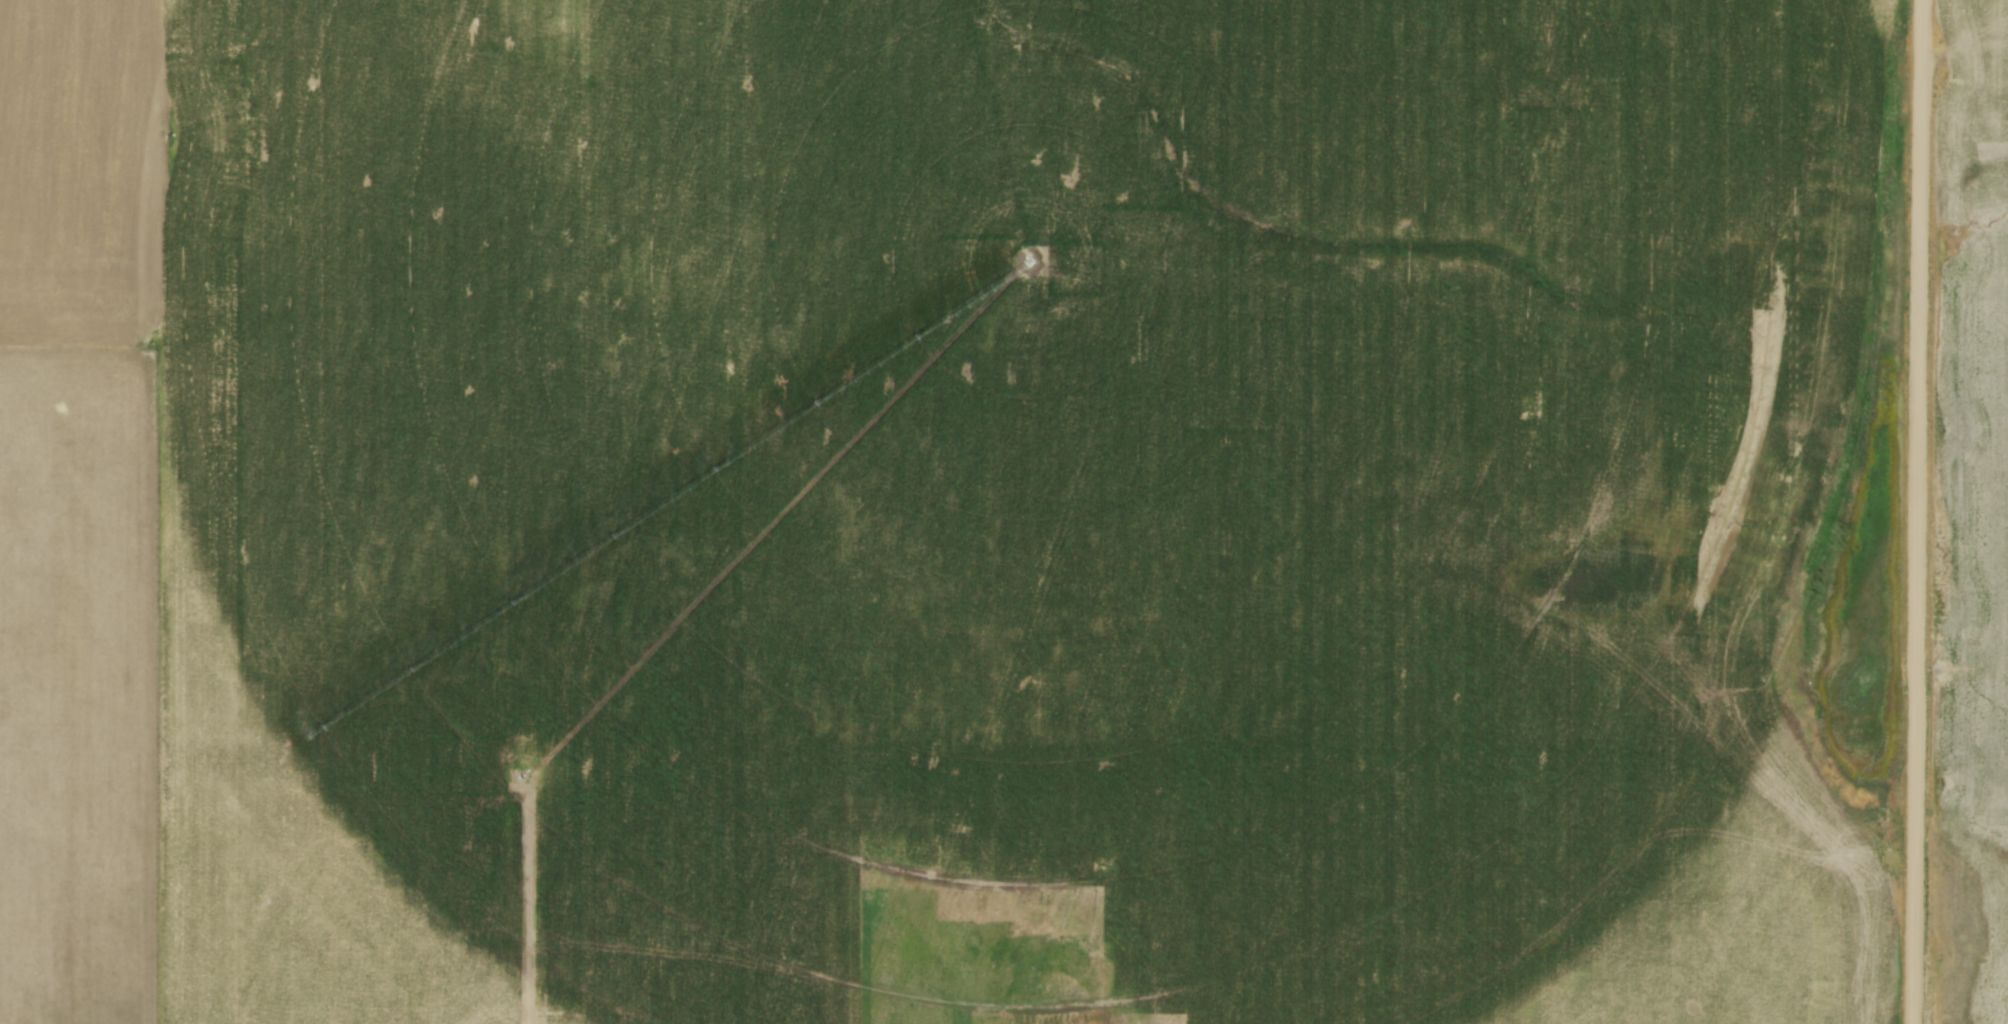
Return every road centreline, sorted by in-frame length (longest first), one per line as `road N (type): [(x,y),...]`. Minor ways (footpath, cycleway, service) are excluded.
road 1 (tertiary): [(1916,1023),(1924,0)]

